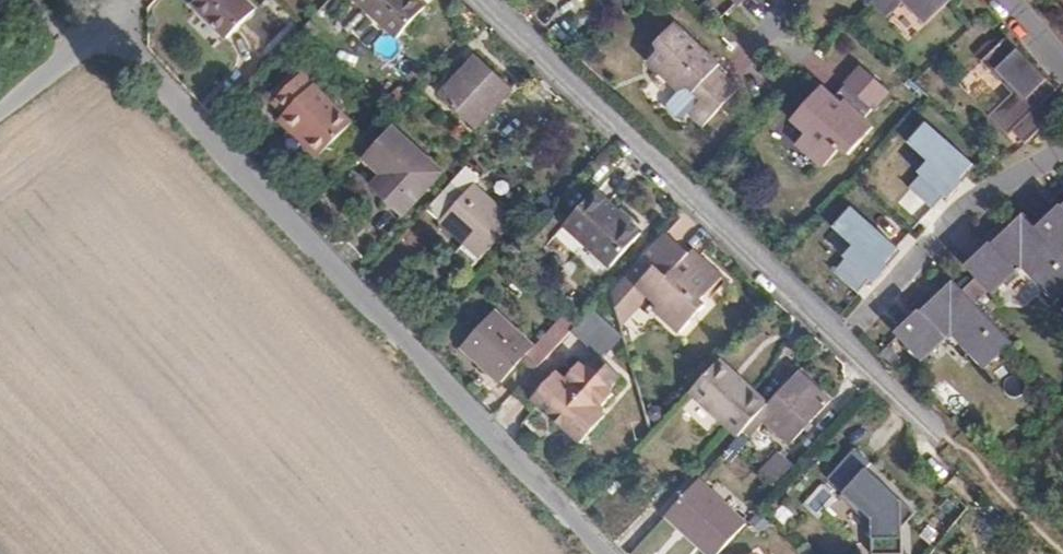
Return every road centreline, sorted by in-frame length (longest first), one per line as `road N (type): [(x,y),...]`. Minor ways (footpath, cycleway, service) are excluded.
road 1 (residential): [(603,553),(104,34)]
road 2 (residential): [(489,0),(959,444)]
road 3 (unclassified): [(104,34),(0,111)]

